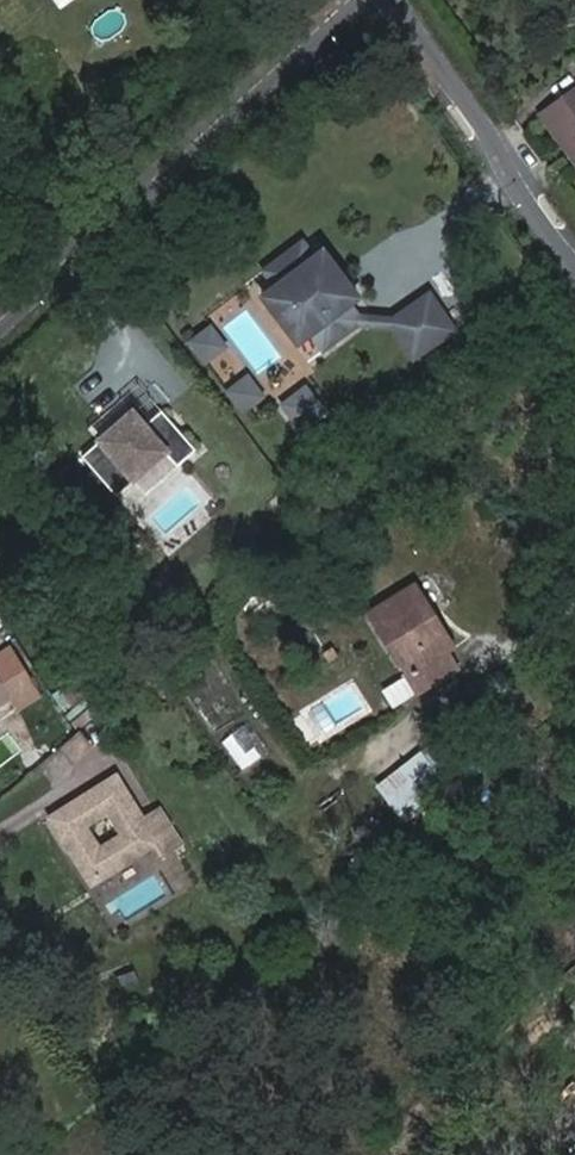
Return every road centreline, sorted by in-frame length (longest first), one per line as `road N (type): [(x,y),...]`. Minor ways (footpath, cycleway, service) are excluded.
road 1 (unclassified): [(0,339),(361,0)]
road 2 (unclassified): [(574,240),(405,0)]

